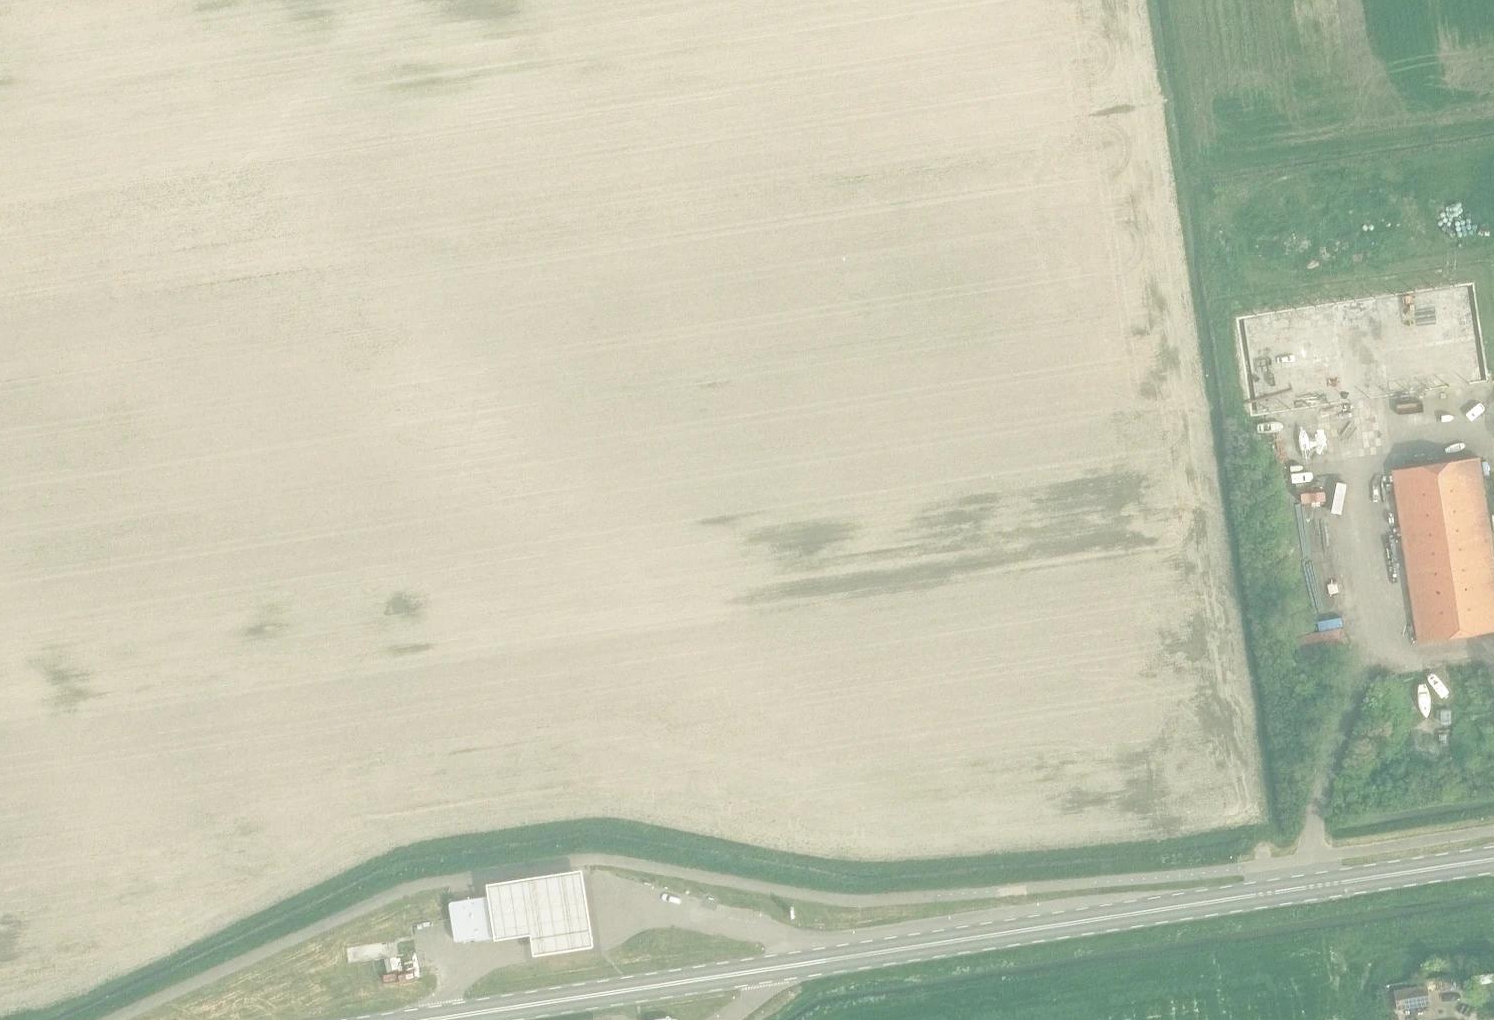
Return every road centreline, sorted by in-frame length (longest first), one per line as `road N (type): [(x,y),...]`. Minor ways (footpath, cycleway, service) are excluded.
road 1 (primary): [(440,1019),(1099,918)]
road 2 (primary): [(1493,859),(1099,918)]

